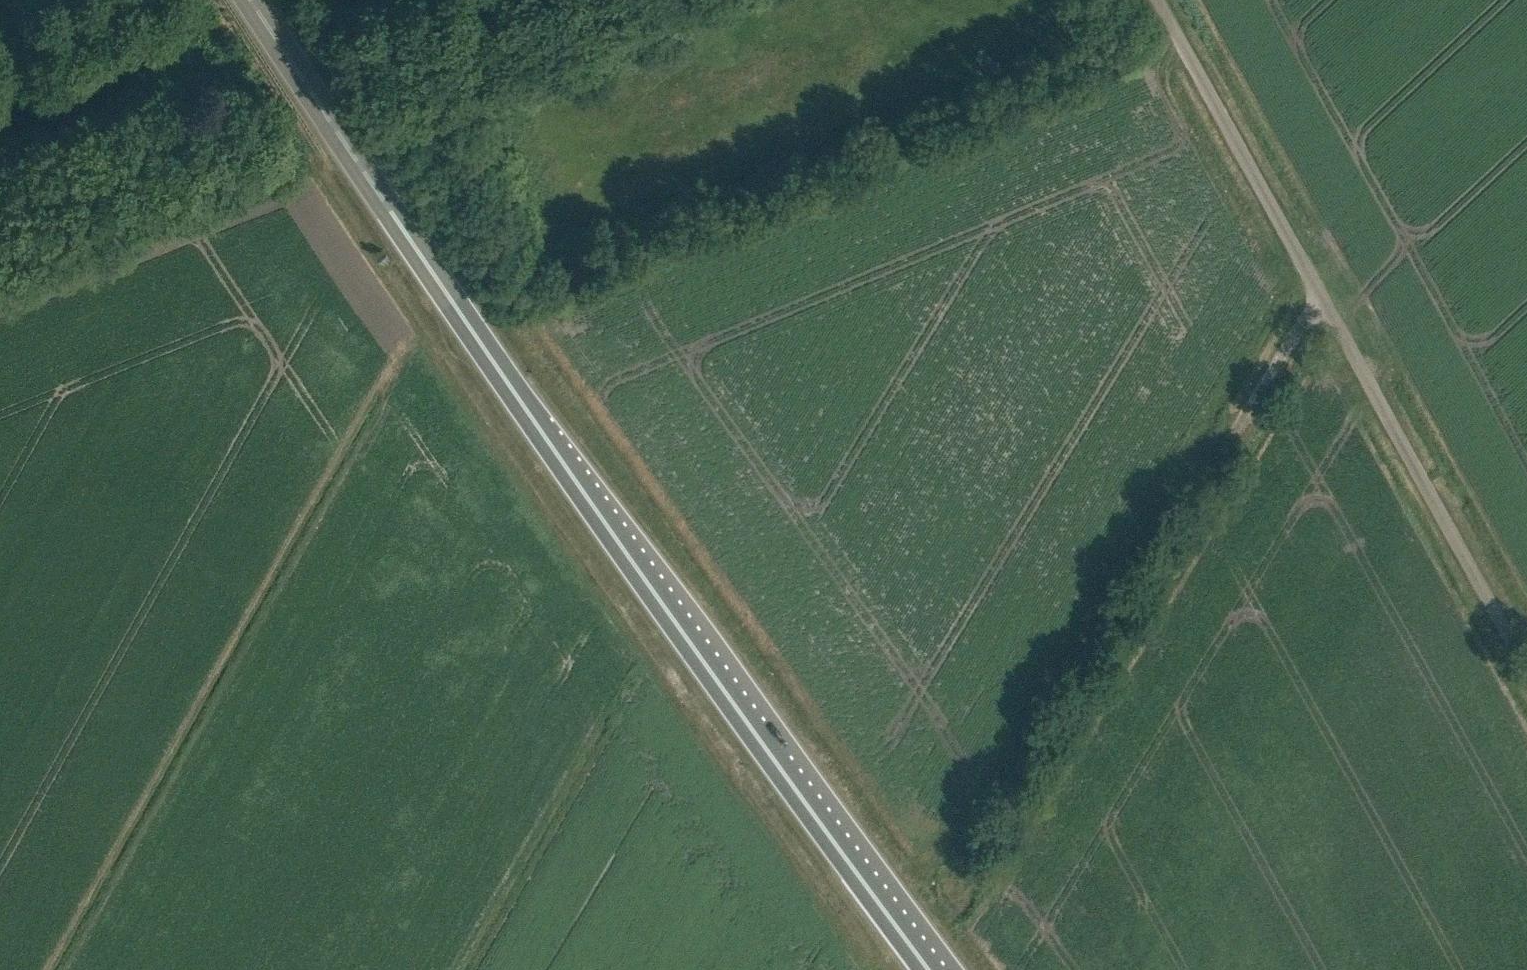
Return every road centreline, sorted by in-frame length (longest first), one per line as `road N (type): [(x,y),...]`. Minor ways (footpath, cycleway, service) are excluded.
road 1 (trunk): [(926,969),(593,505),(252,0)]
road 2 (unclassified): [(1526,672),(1155,0)]

